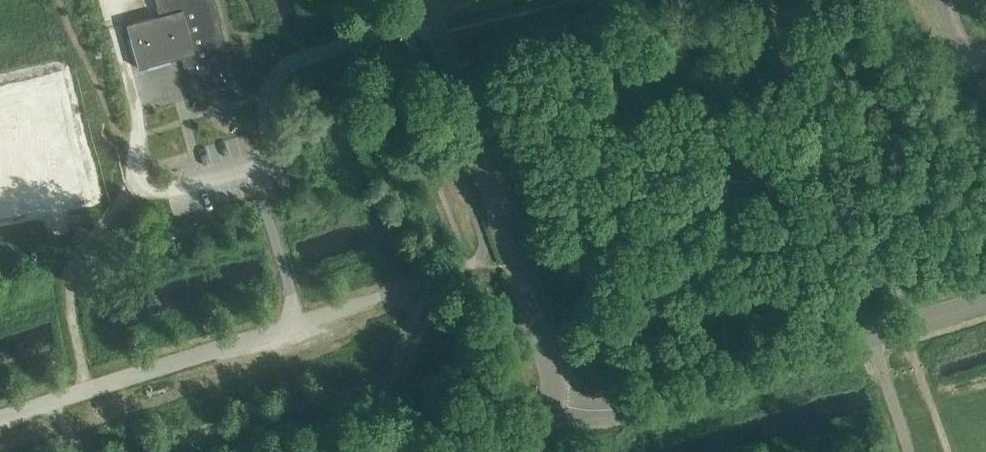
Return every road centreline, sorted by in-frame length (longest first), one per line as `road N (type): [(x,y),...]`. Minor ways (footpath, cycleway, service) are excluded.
road 1 (unclassified): [(497,451),(542,432),(555,392),(427,0)]

